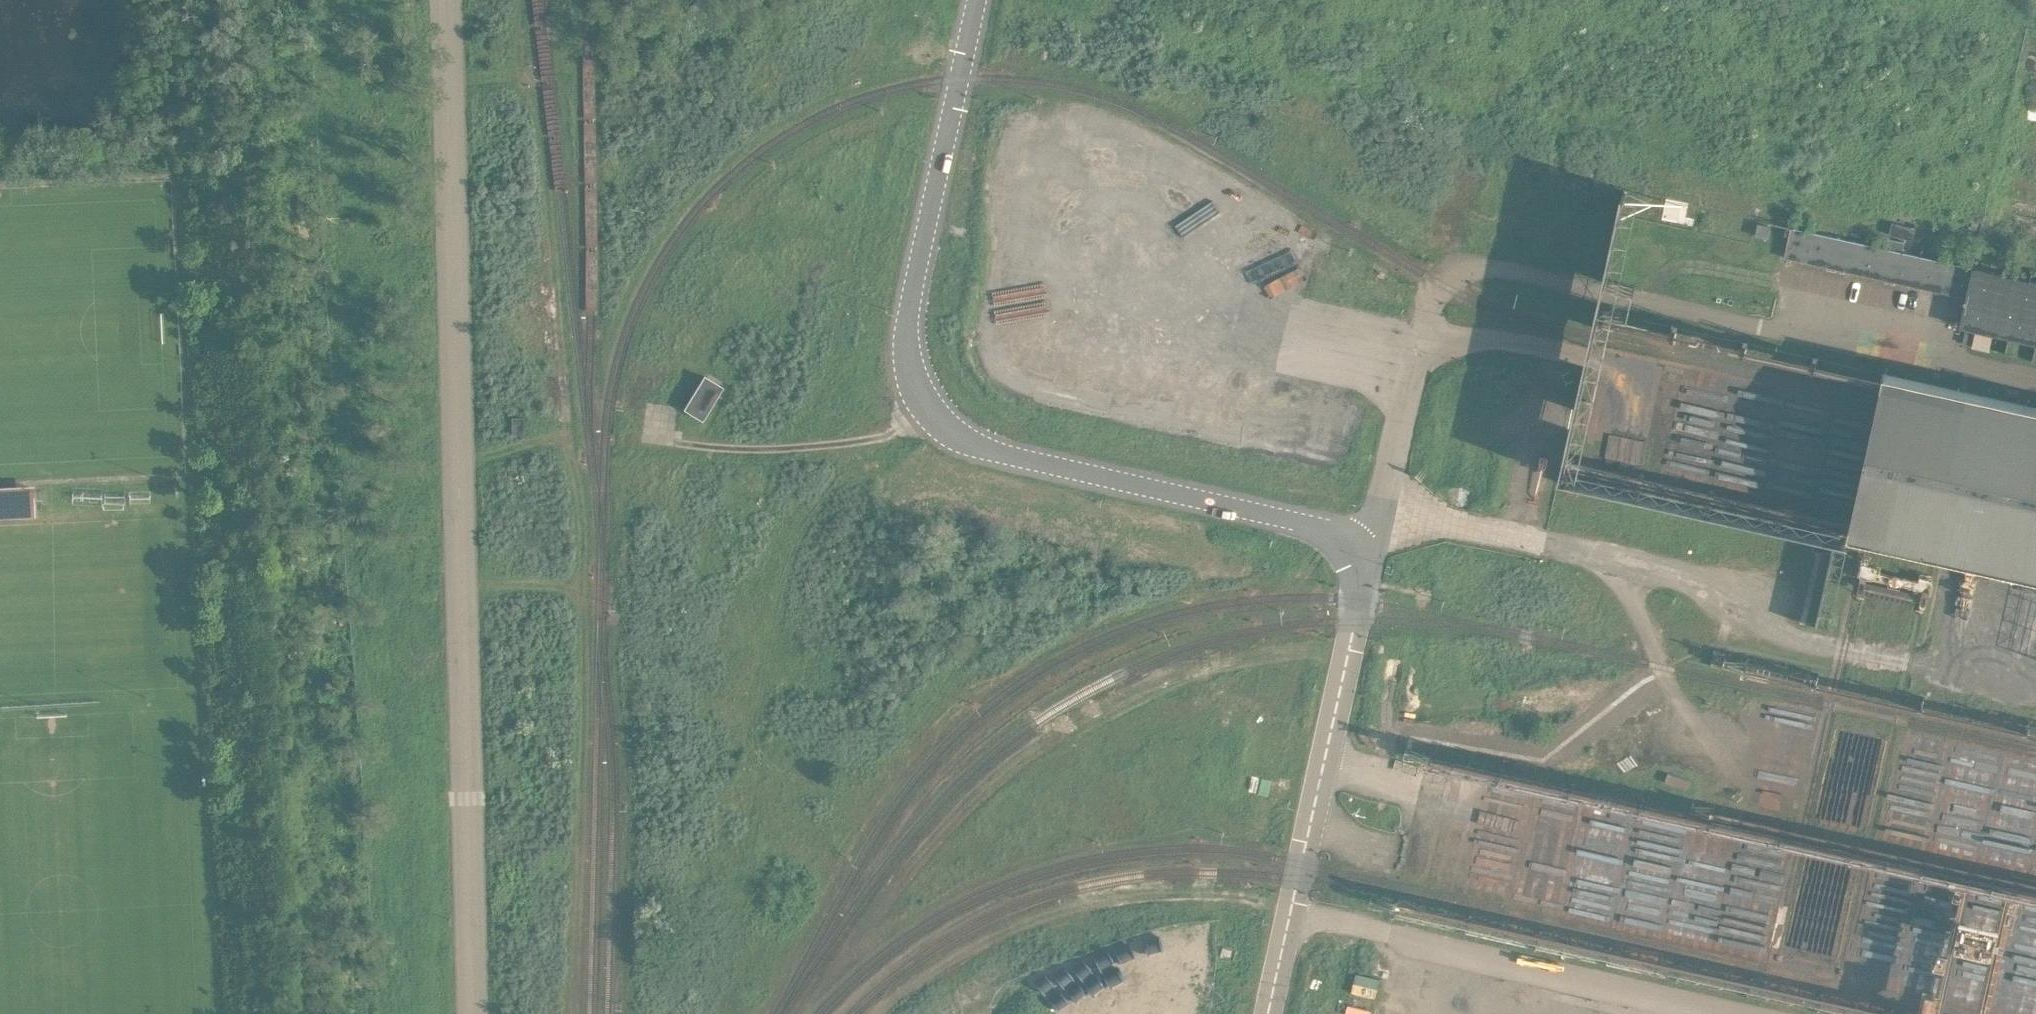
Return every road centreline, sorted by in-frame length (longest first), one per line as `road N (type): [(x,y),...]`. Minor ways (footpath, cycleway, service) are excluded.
road 1 (track): [(585,589),(574,1013)]
road 2 (track): [(459,594),(531,583),(585,589),(589,538),(571,426),(458,467)]

